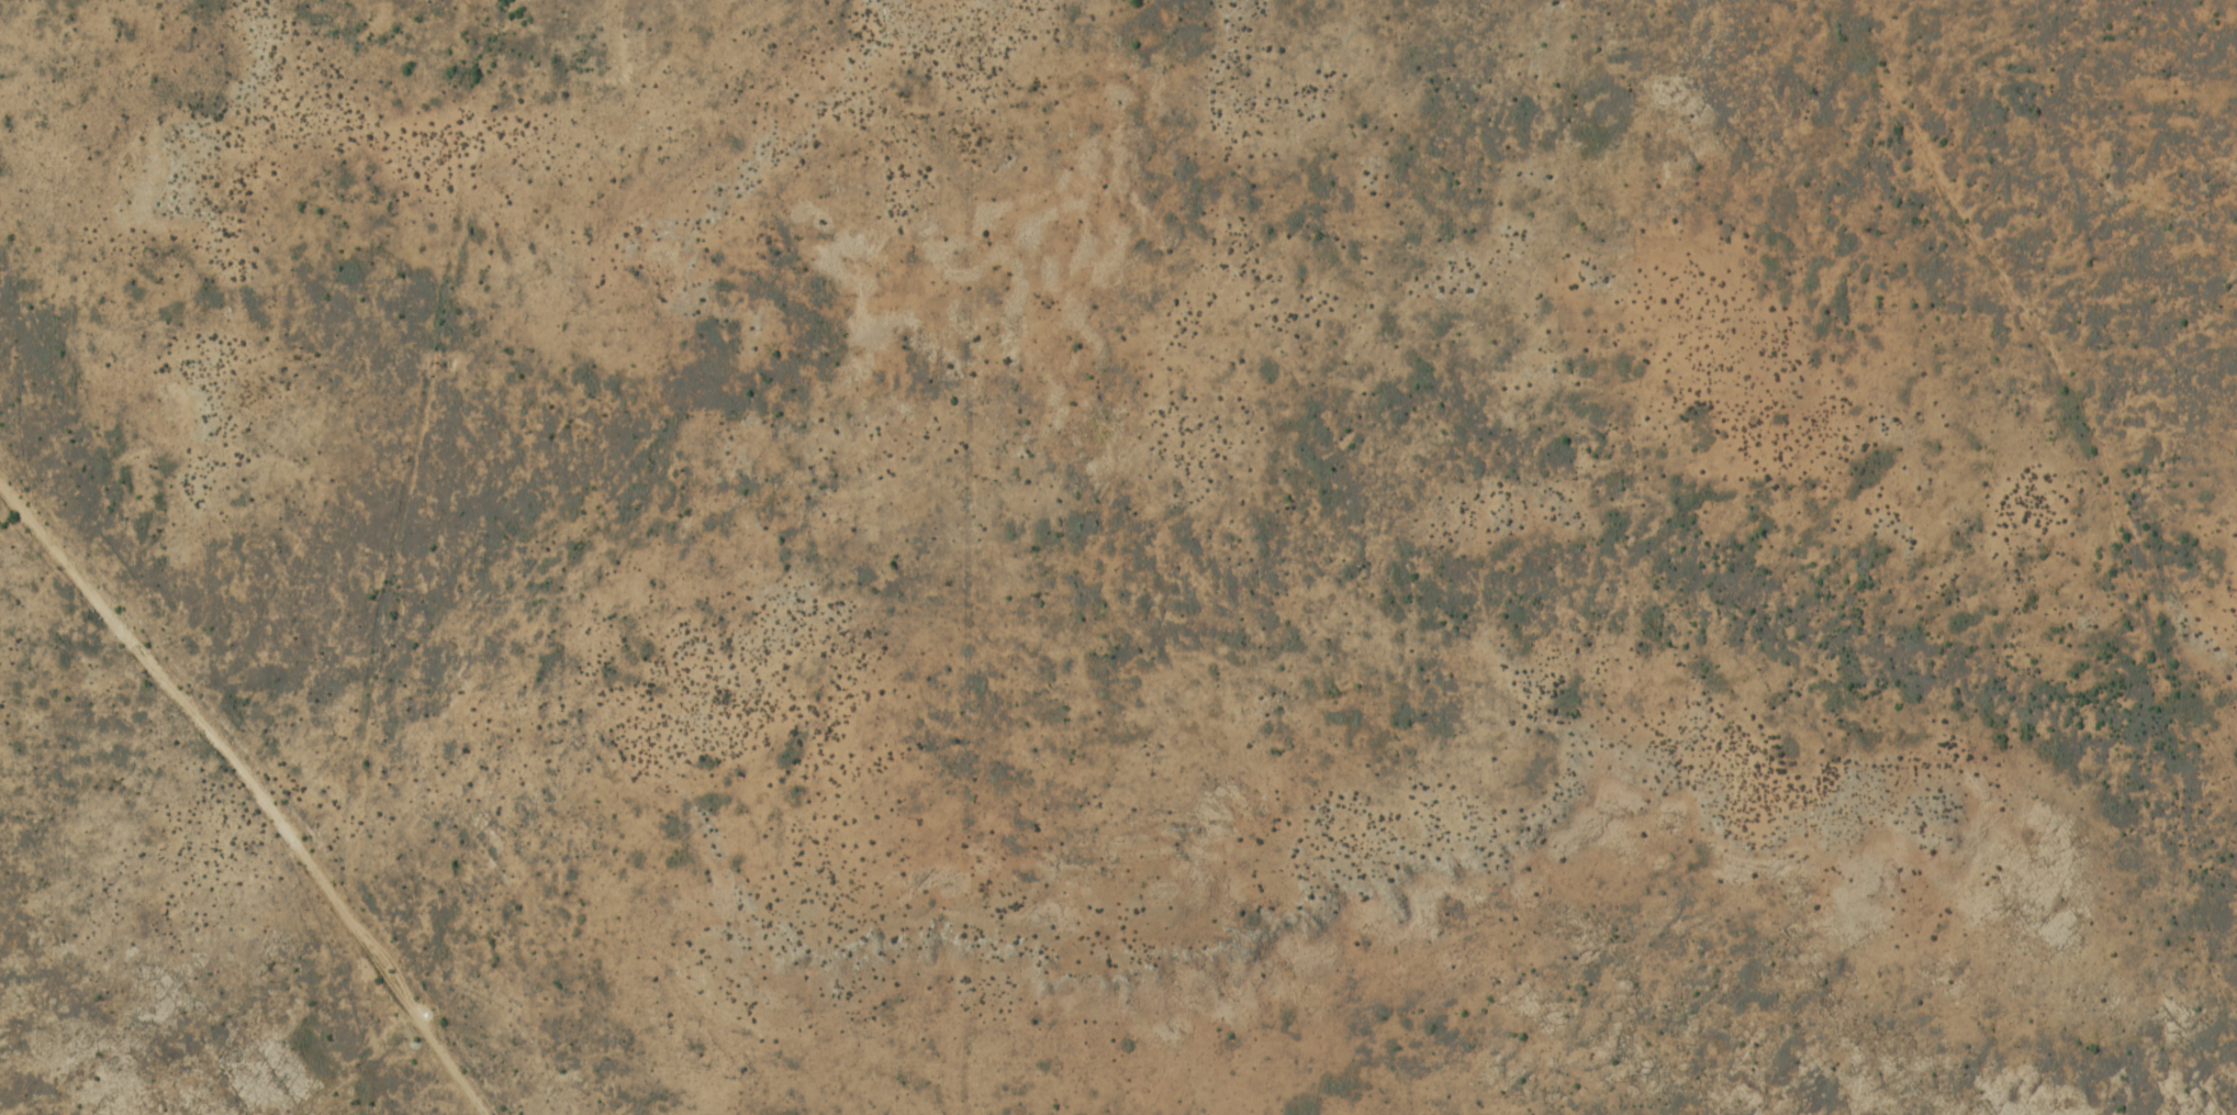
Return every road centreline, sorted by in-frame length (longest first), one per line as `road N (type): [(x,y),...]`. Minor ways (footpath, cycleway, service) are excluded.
road 1 (residential): [(483,1114),(381,978),(337,894),(432,353),(483,111),(496,85),(518,70),(611,69),(619,60),(620,12)]
road 2 (residential): [(0,472),(190,690),(313,847),(337,894)]
road 3 (residential): [(410,1016),(291,1114)]

